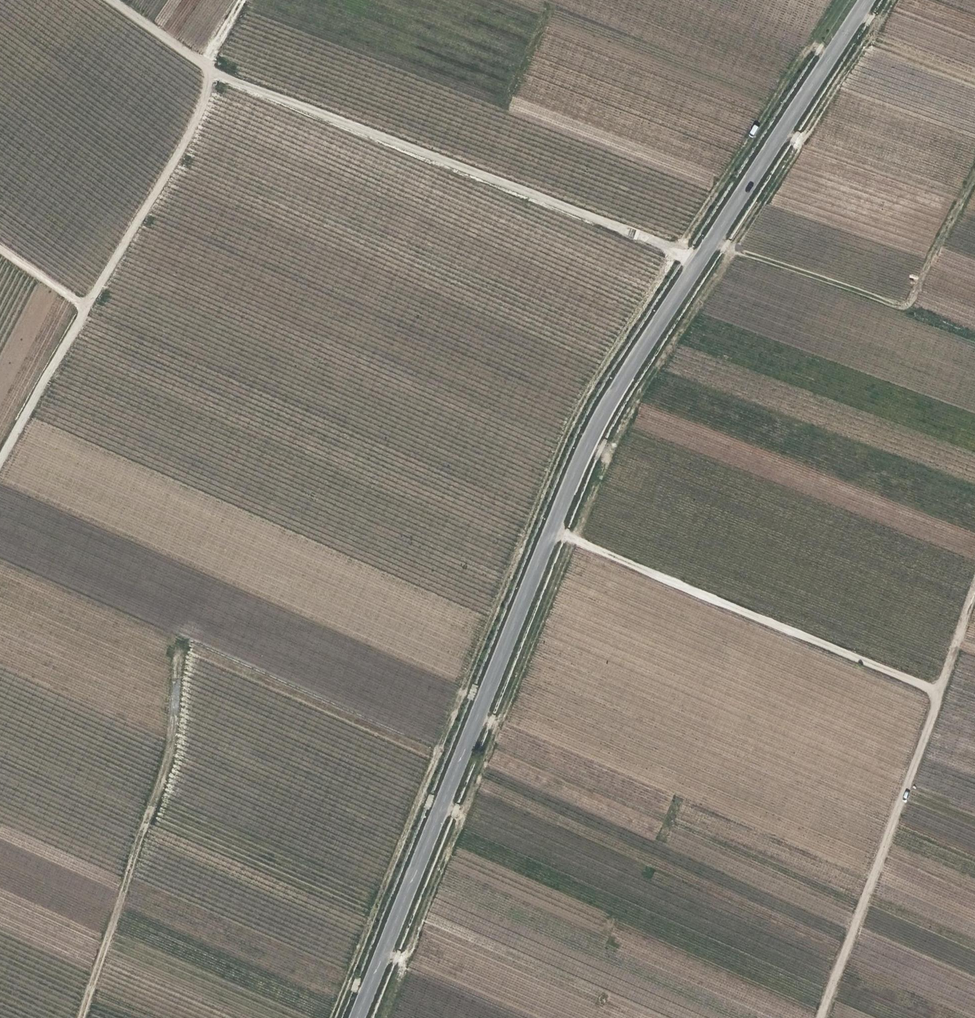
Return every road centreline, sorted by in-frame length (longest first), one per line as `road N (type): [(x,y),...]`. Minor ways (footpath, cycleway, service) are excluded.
road 1 (track): [(894,0),(607,454),(384,1017)]
road 2 (tertiary): [(358,1017),(592,433),(865,0)]
road 3 (track): [(203,66),(698,264)]
road 4 (track): [(0,249),(85,306),(179,152),(205,99),(203,66),(252,0)]
road 5 (track): [(553,530),(937,690)]
road 6 (track): [(77,1017),(172,740),(181,641)]
road 7 (track): [(937,690),(816,1017)]
road 8 (track): [(712,242),(974,340)]
road 9 (track): [(85,306),(0,457)]

